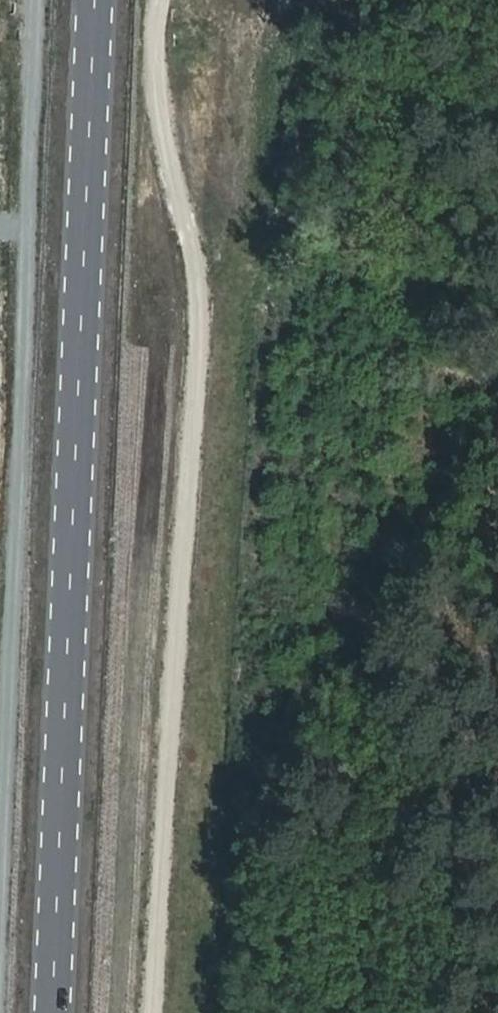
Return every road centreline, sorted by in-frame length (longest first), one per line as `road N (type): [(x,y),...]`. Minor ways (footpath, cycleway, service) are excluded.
road 1 (primary): [(59,1012),(101,0)]
road 2 (track): [(43,0),(1,1012)]
road 3 (track): [(375,676),(497,692)]

